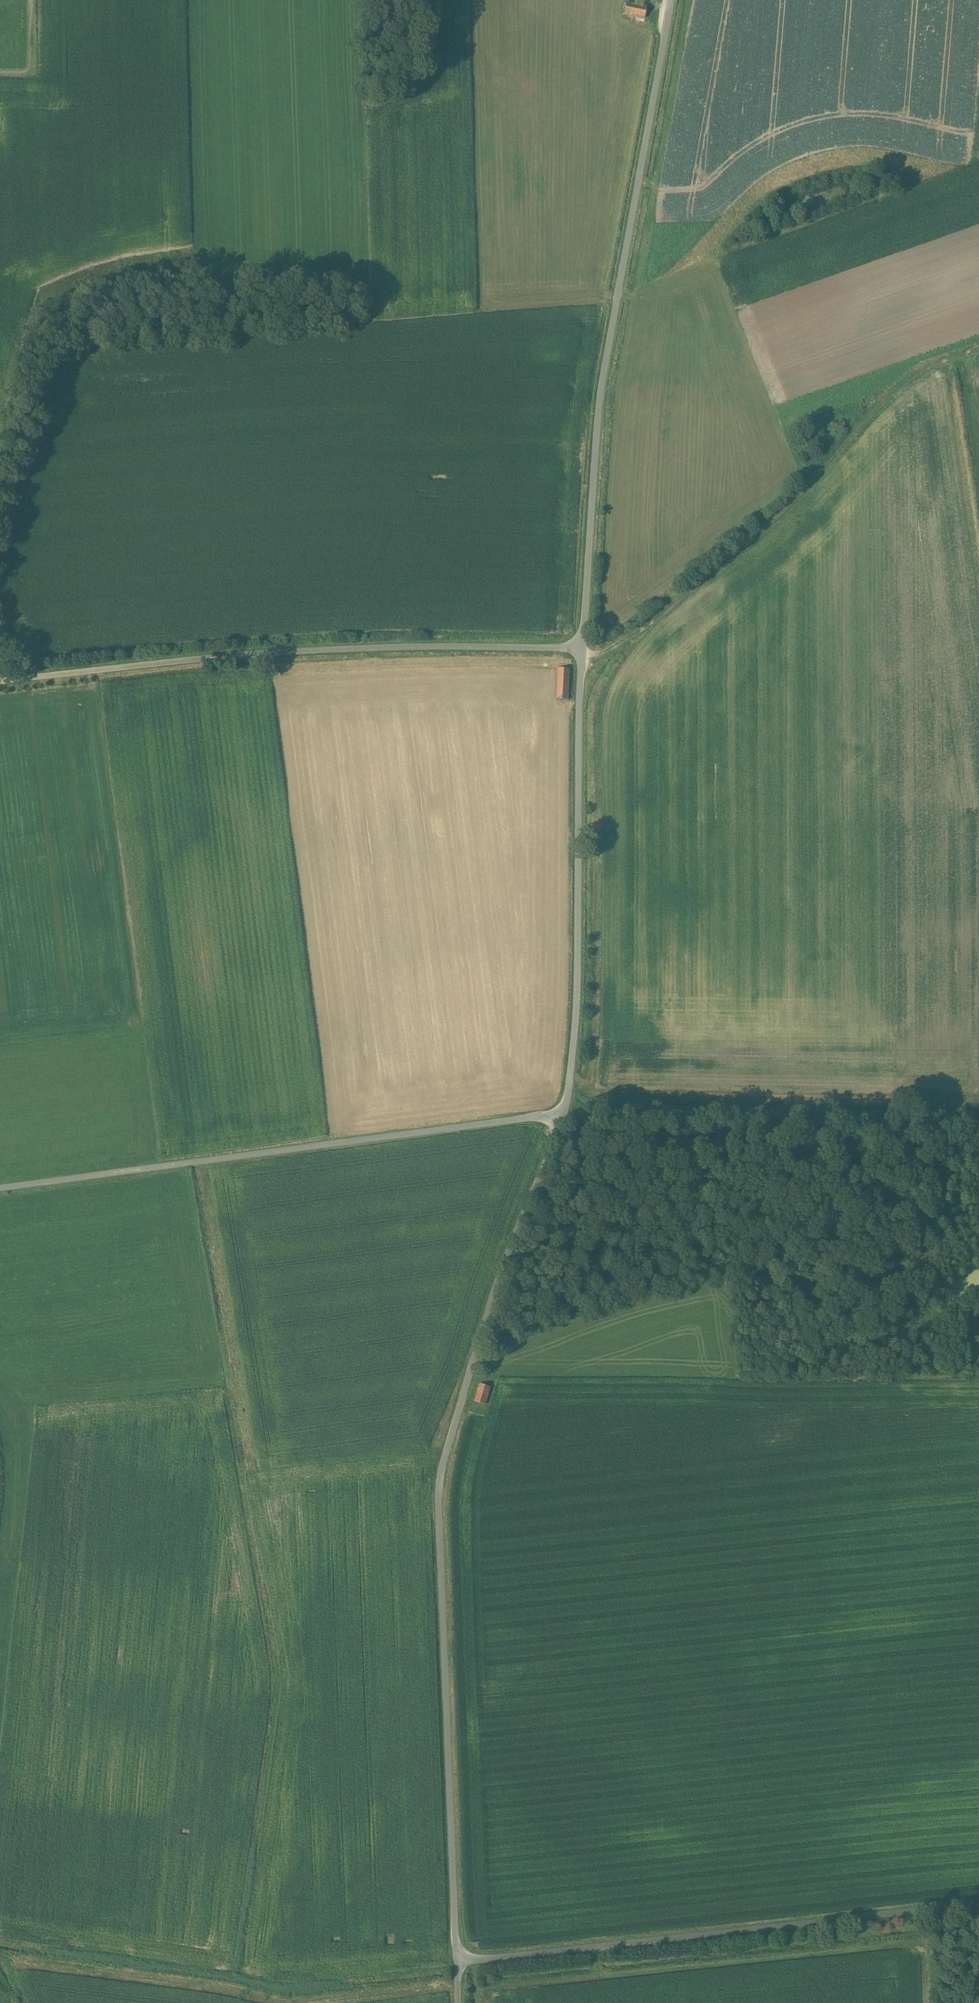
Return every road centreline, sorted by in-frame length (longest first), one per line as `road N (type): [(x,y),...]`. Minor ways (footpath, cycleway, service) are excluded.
road 1 (unclassified): [(457,1962),(444,1471),(497,1286),(567,1111)]
road 2 (unclassified): [(582,648),(601,389),(670,0)]
road 3 (unclassified): [(582,648),(271,651),(0,681)]
road 4 (unclassified): [(0,1185),(567,1111)]
road 5 (unclassified): [(978,1903),(457,1962)]
road 6 (track): [(978,349),(896,385),(767,526),(610,647),(582,648)]
road 7 (unclassified): [(567,1111),(582,648)]

